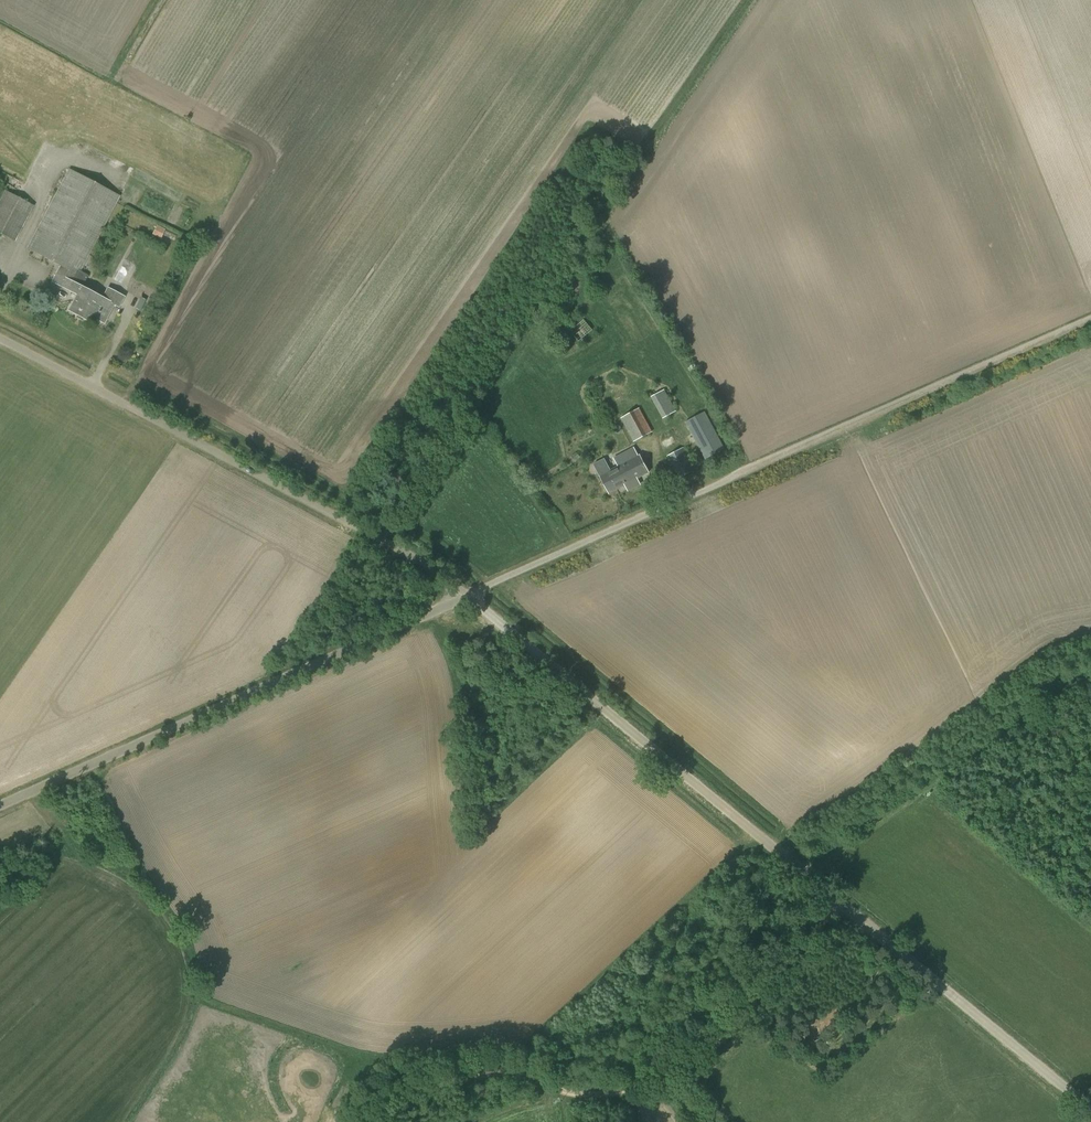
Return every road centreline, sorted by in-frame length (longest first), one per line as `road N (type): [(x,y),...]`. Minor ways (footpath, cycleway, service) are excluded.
road 1 (unclassified): [(1090,1109),(466,595)]
road 2 (unclassified): [(466,595),(1090,318)]
road 3 (track): [(356,1121),(386,1096),(468,1072),(518,1070),(594,1096),(652,1083),(728,1032),(833,898)]
road 4 (unclassified): [(466,595),(407,552),(0,338)]
road 5 (tertiary): [(0,805),(466,595)]
road 6 (track): [(804,873),(1059,682),(1090,670)]

